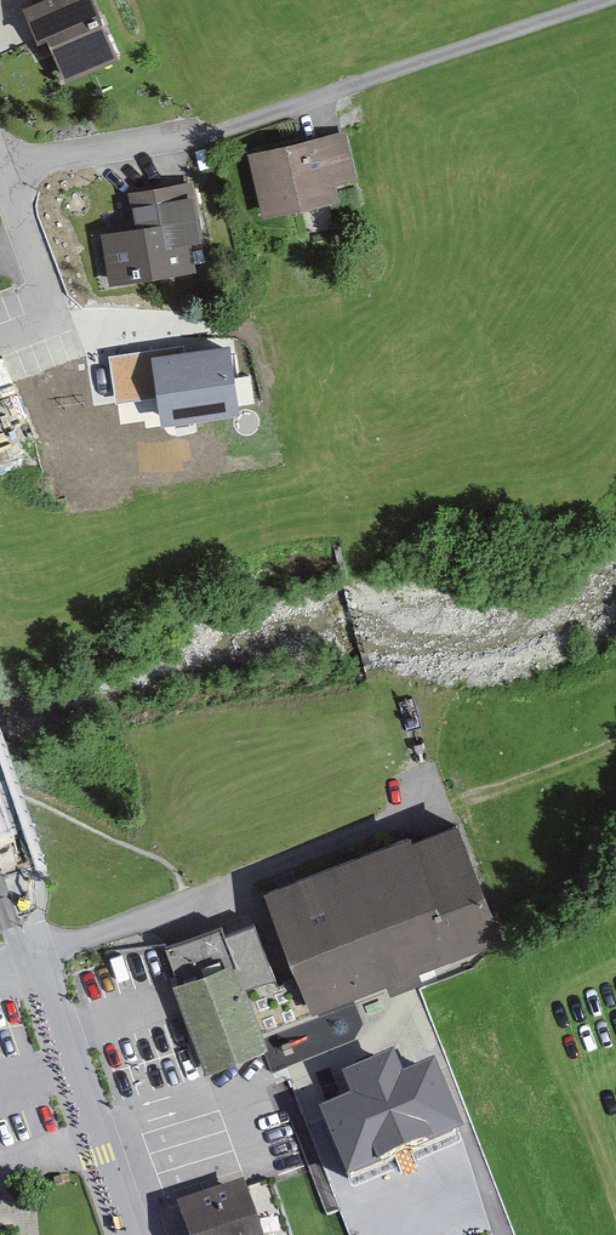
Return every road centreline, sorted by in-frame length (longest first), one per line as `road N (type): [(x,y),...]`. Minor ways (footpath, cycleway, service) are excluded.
road 1 (track): [(1,168),(234,132),(609,0)]
road 2 (tertiary): [(125,1234),(0,867)]
road 3 (track): [(188,900),(175,869),(0,794)]
road 4 (residential): [(0,167),(41,276),(43,304),(33,328),(0,342)]

